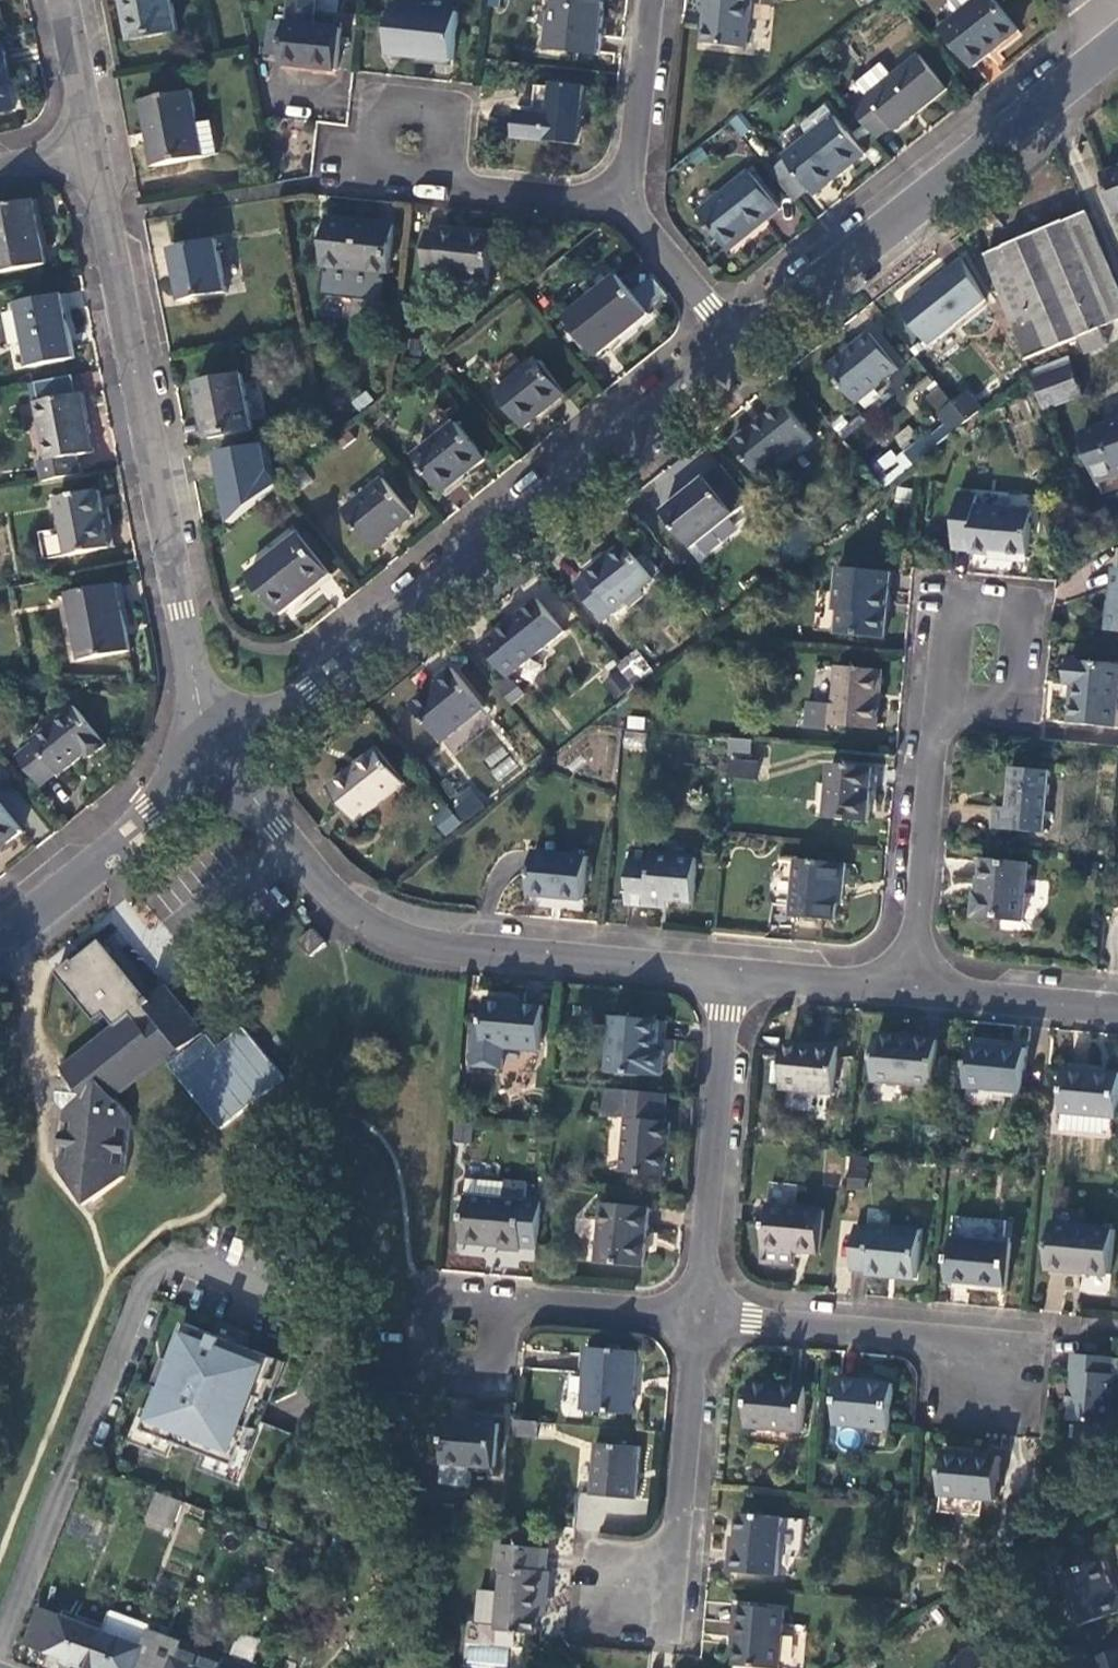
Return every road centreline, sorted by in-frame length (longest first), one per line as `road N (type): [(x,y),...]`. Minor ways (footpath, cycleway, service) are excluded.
road 1 (residential): [(750,331),(224,750)]
road 2 (residential): [(102,153),(224,750)]
road 3 (residential): [(224,750),(317,876),(349,907),(395,930),(731,969)]
road 4 (residential): [(1117,45),(750,331)]
road 5 (residential): [(731,969),(700,1315)]
road 6 (residential): [(700,1315),(674,1601),(632,1600)]
road 7 (residential): [(224,750),(0,934)]
road 8 (residential): [(700,1315),(981,1341)]
road 9 (residential): [(912,976),(941,698)]
road 10 (residential): [(453,190),(461,114),(365,103),(348,179),(375,182)]
road 11 (residential): [(941,698),(1022,709),(1030,608),(950,601)]
road 12 (residential): [(466,1295),(700,1315)]
road 13 (residential): [(639,210),(661,0)]
road 14 (residential): [(912,976),(1117,997)]
road 15 (residential): [(639,210),(453,190)]
road 16 (residential): [(731,969),(912,976)]
road 17 (residential): [(750,331),(639,210)]
road 18 (residential): [(70,0),(102,153)]

